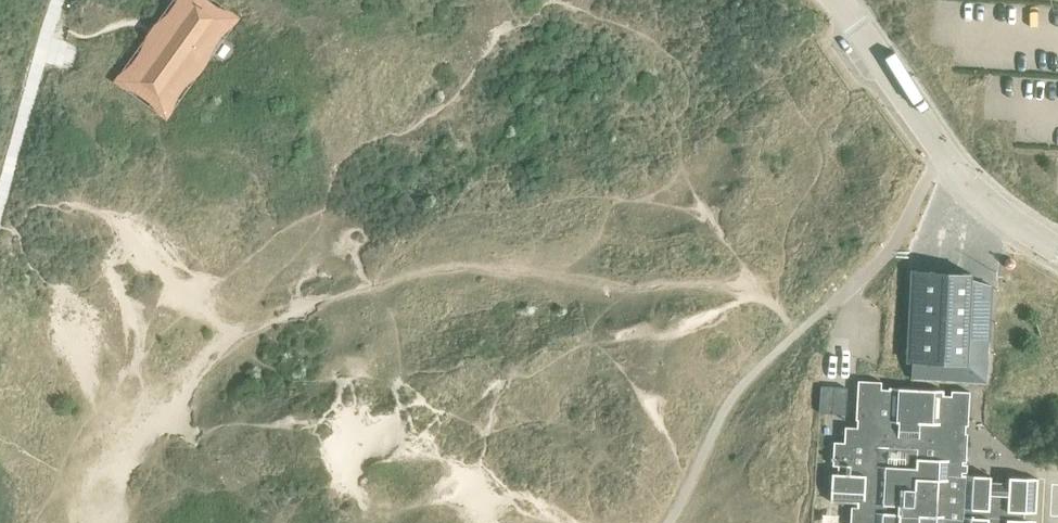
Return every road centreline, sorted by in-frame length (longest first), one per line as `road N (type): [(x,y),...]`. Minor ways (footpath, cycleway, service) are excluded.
road 1 (unclassified): [(1057,254),(979,193),(837,0)]

